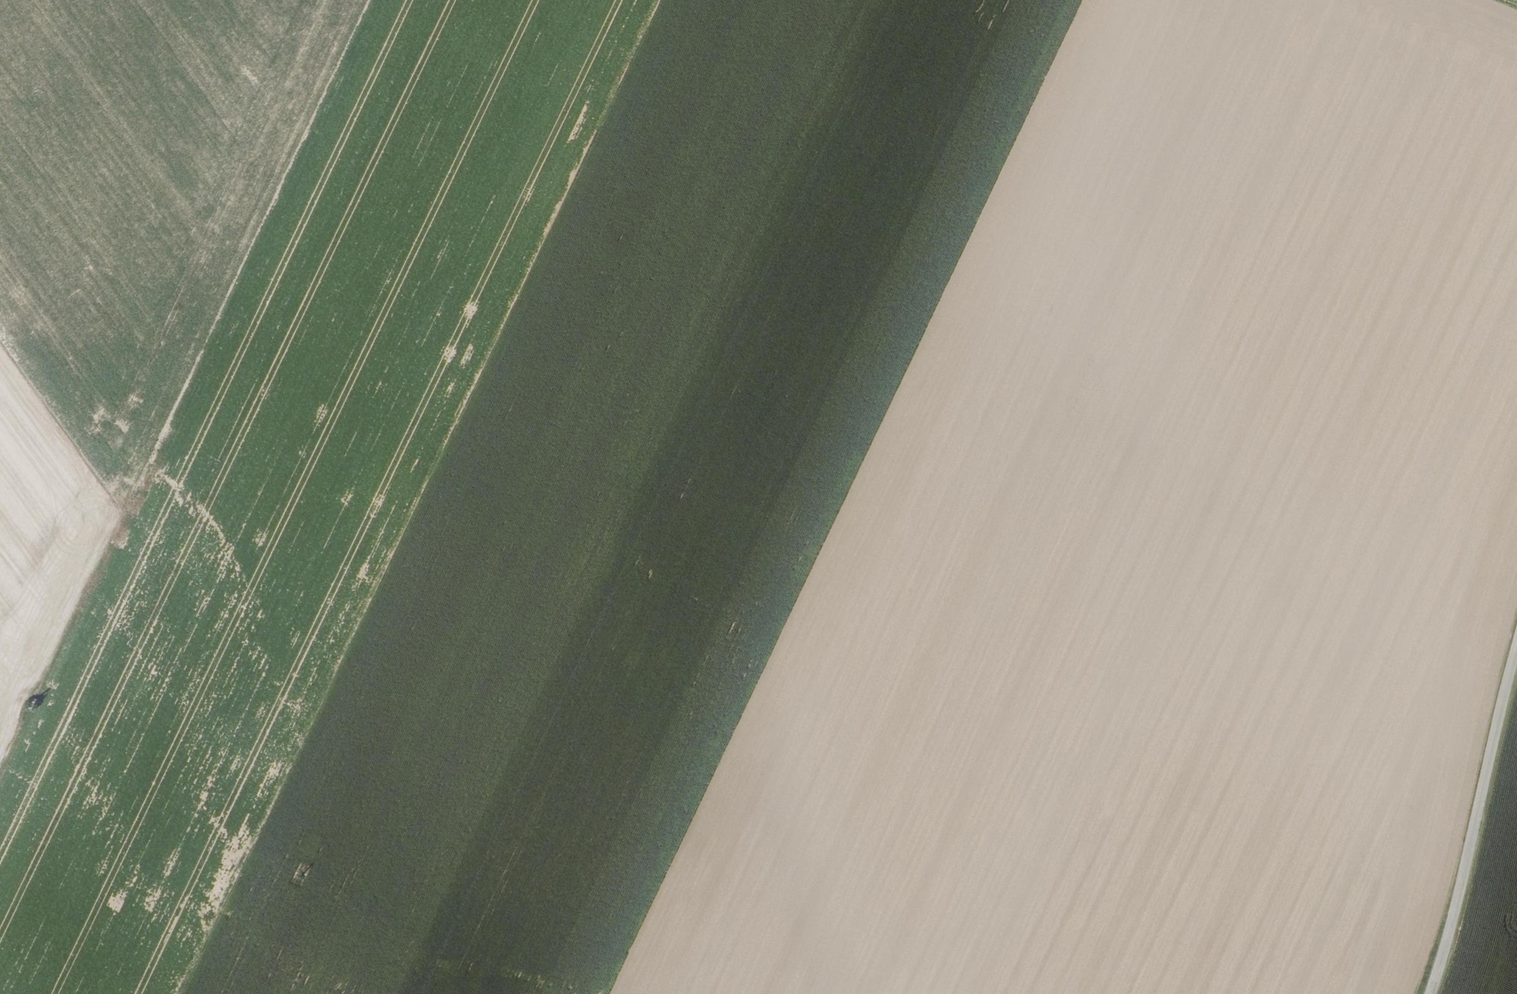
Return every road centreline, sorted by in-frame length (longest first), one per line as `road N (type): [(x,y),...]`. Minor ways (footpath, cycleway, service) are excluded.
road 1 (unclassified): [(1432,993),(1516,653)]

